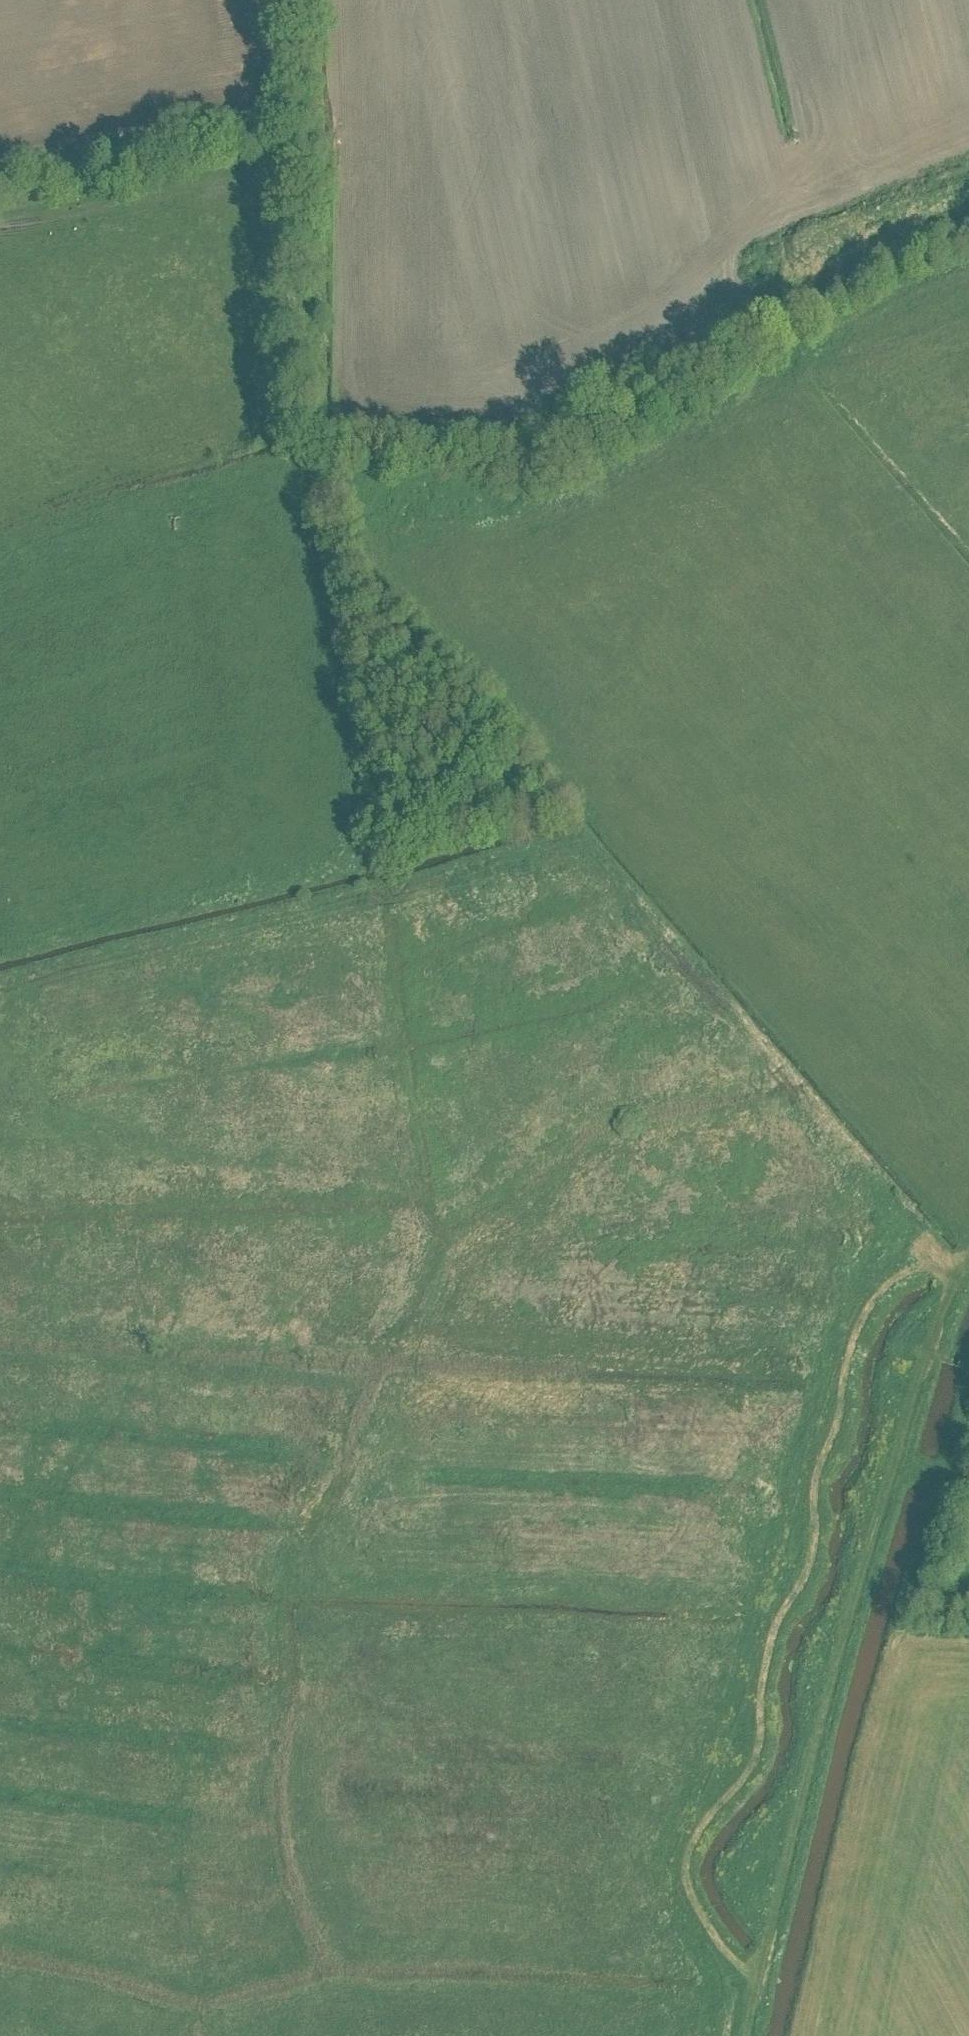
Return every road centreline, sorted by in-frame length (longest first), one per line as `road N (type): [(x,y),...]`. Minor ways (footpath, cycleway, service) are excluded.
road 1 (track): [(968,1271),(924,1392),(829,1707),(753,2035)]

